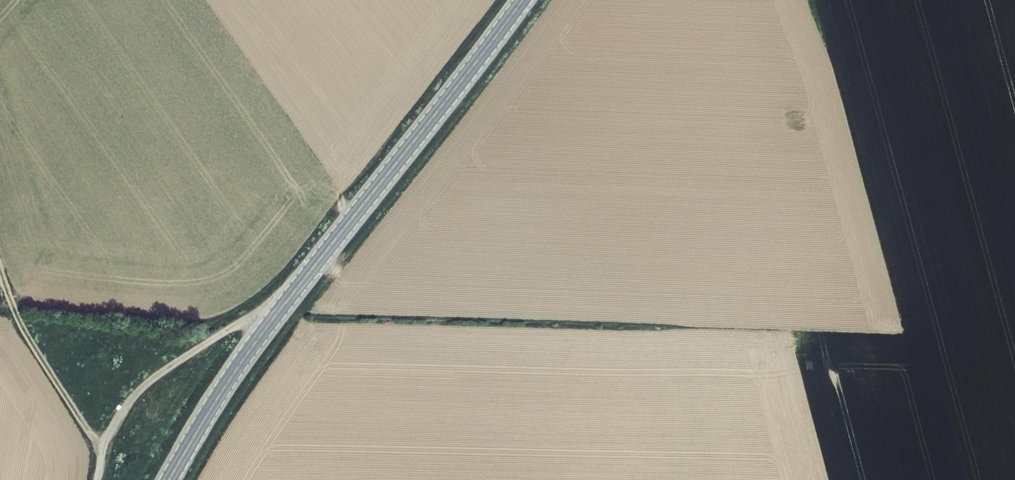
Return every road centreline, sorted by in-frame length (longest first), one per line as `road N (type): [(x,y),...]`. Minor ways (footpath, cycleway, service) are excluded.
road 1 (secondary): [(522,0),(238,365),(169,479)]
road 2 (track): [(96,479),(102,449),(137,392),(241,323),(277,312)]
road 3 (track): [(102,449),(27,335),(0,273)]

